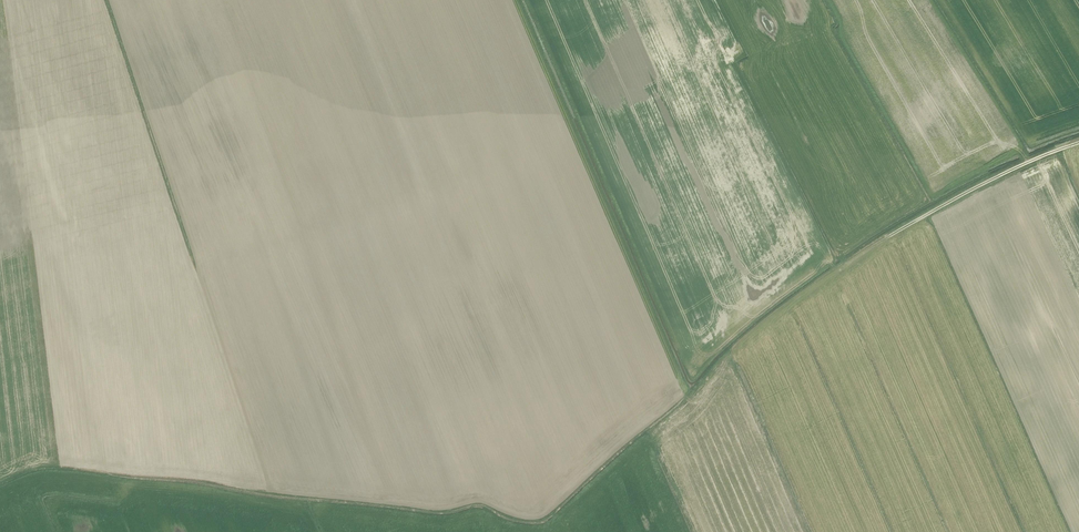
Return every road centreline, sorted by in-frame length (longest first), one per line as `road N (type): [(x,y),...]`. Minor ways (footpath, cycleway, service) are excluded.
road 1 (track): [(1078,141),(890,234)]

